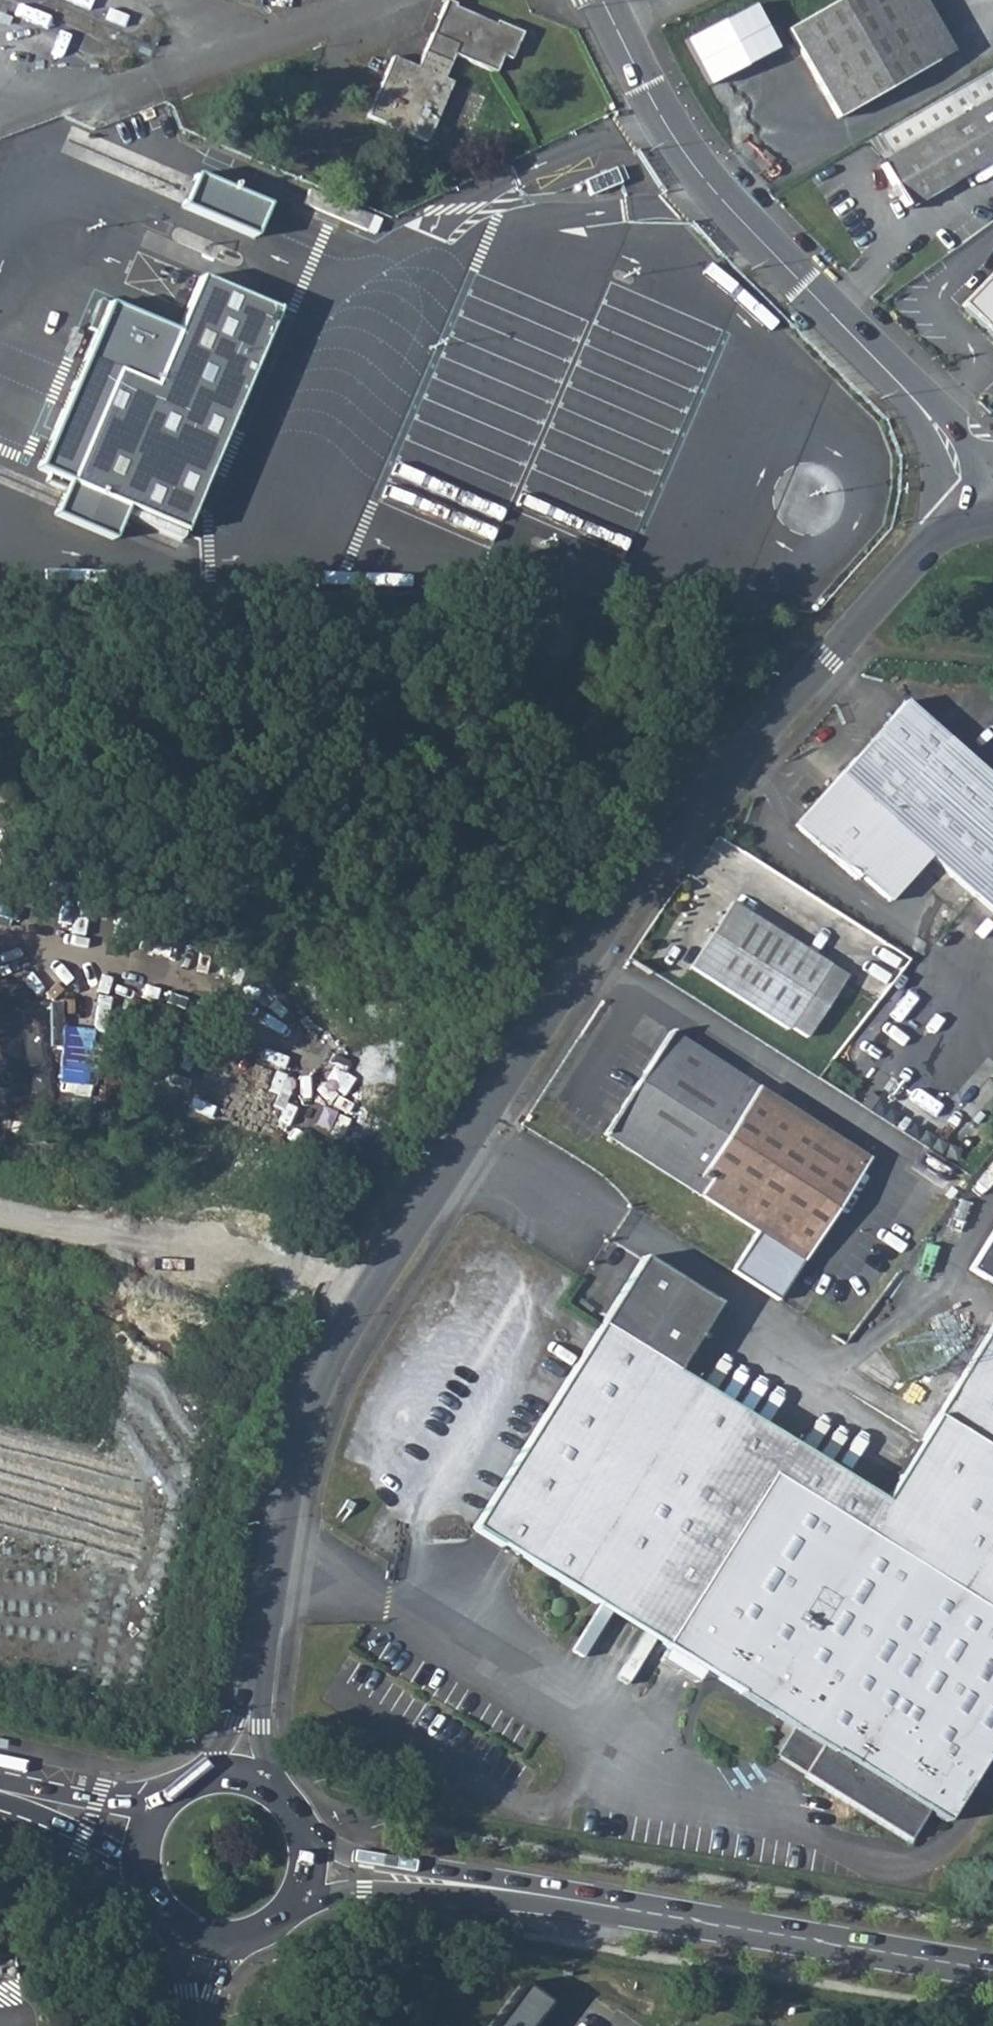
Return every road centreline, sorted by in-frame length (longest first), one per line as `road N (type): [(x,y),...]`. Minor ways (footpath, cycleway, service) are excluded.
road 1 (residential): [(992,517),(938,545),(675,826),(341,1340),(302,1433),(238,1778)]
road 2 (residential): [(605,0),(688,156),(962,453),(992,500)]
road 3 (secondary): [(992,1971),(455,1884)]
road 4 (unclassified): [(366,0),(157,78)]
road 5 (secondary): [(167,1800),(0,1789)]
road 6 (secondary): [(0,1796),(87,1837),(142,1875)]
road 7 (secondary): [(455,1884),(306,1833)]
road 8 (secondary): [(303,1898),(455,1884)]

